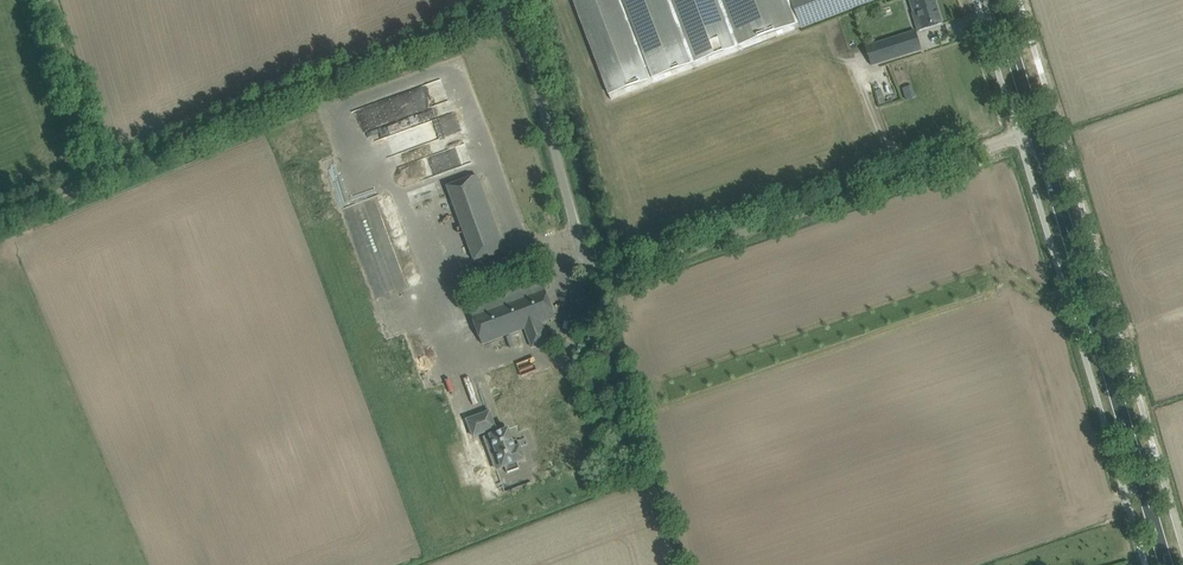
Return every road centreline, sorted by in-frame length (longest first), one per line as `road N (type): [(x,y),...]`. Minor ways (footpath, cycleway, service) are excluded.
road 1 (unclassified): [(0,216),(491,16),(519,30),(526,44),(583,260),(595,273),(618,274),(1038,131)]
road 2 (secondary): [(1165,564),(1038,131)]
road 3 (track): [(46,0),(99,175)]
road 4 (secondary): [(1038,131),(996,0)]

